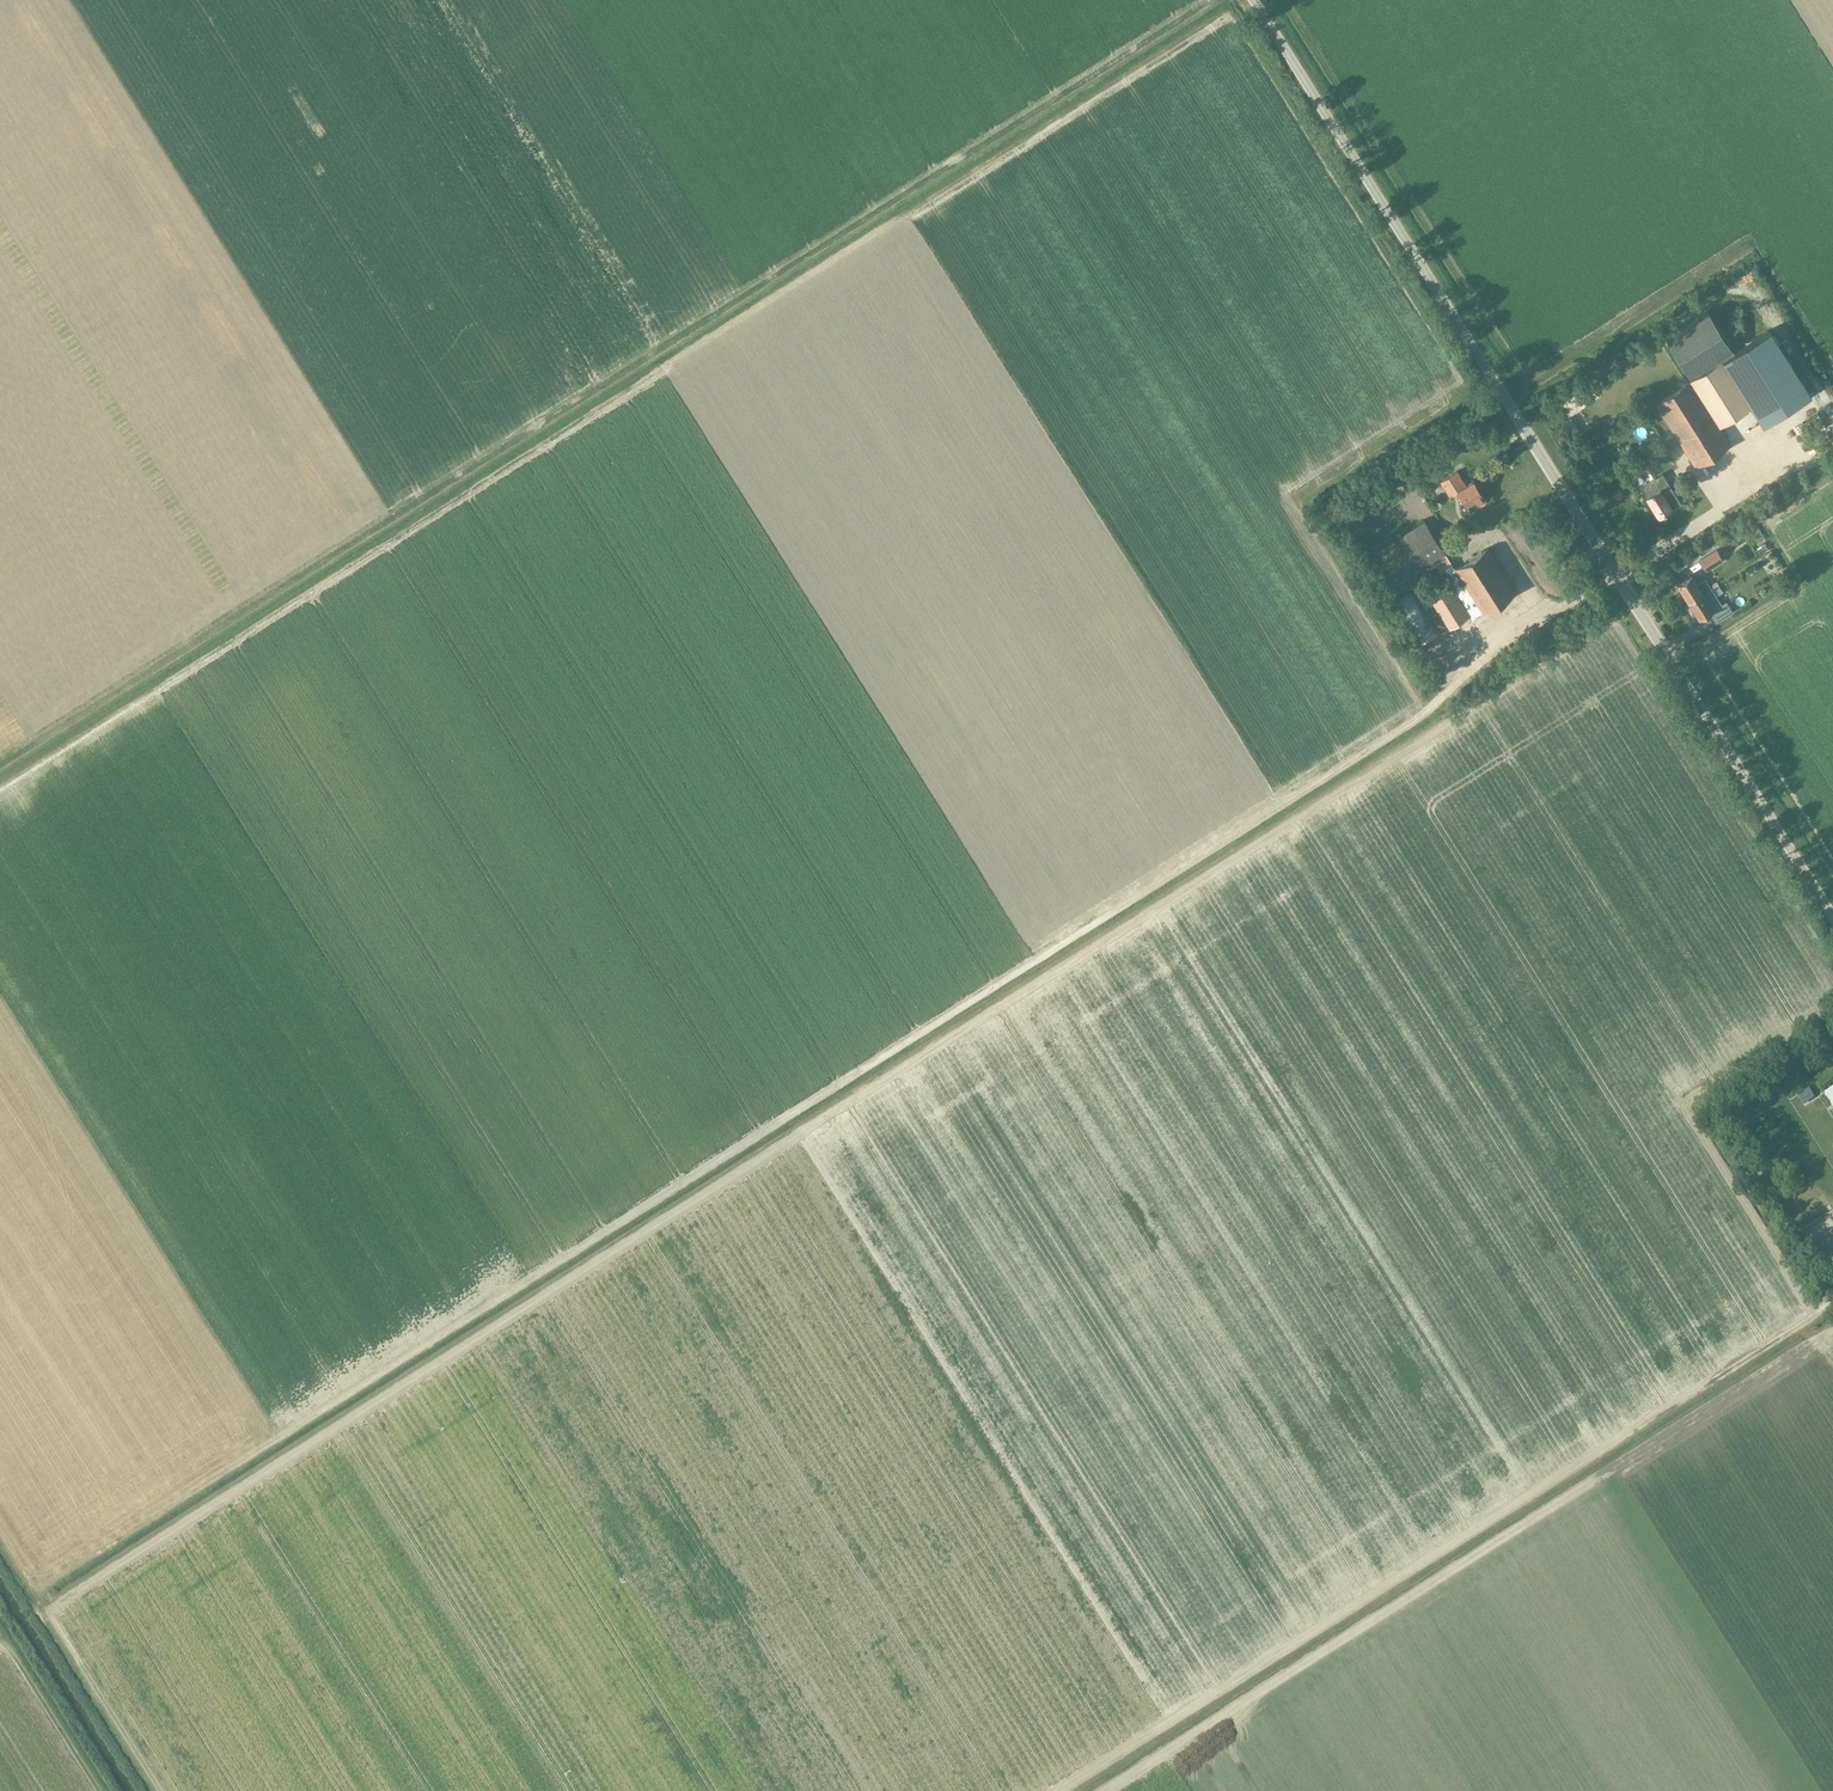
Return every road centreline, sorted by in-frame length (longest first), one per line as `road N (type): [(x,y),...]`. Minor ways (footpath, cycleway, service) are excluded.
road 1 (unclassified): [(1832,917),(1253,0)]

